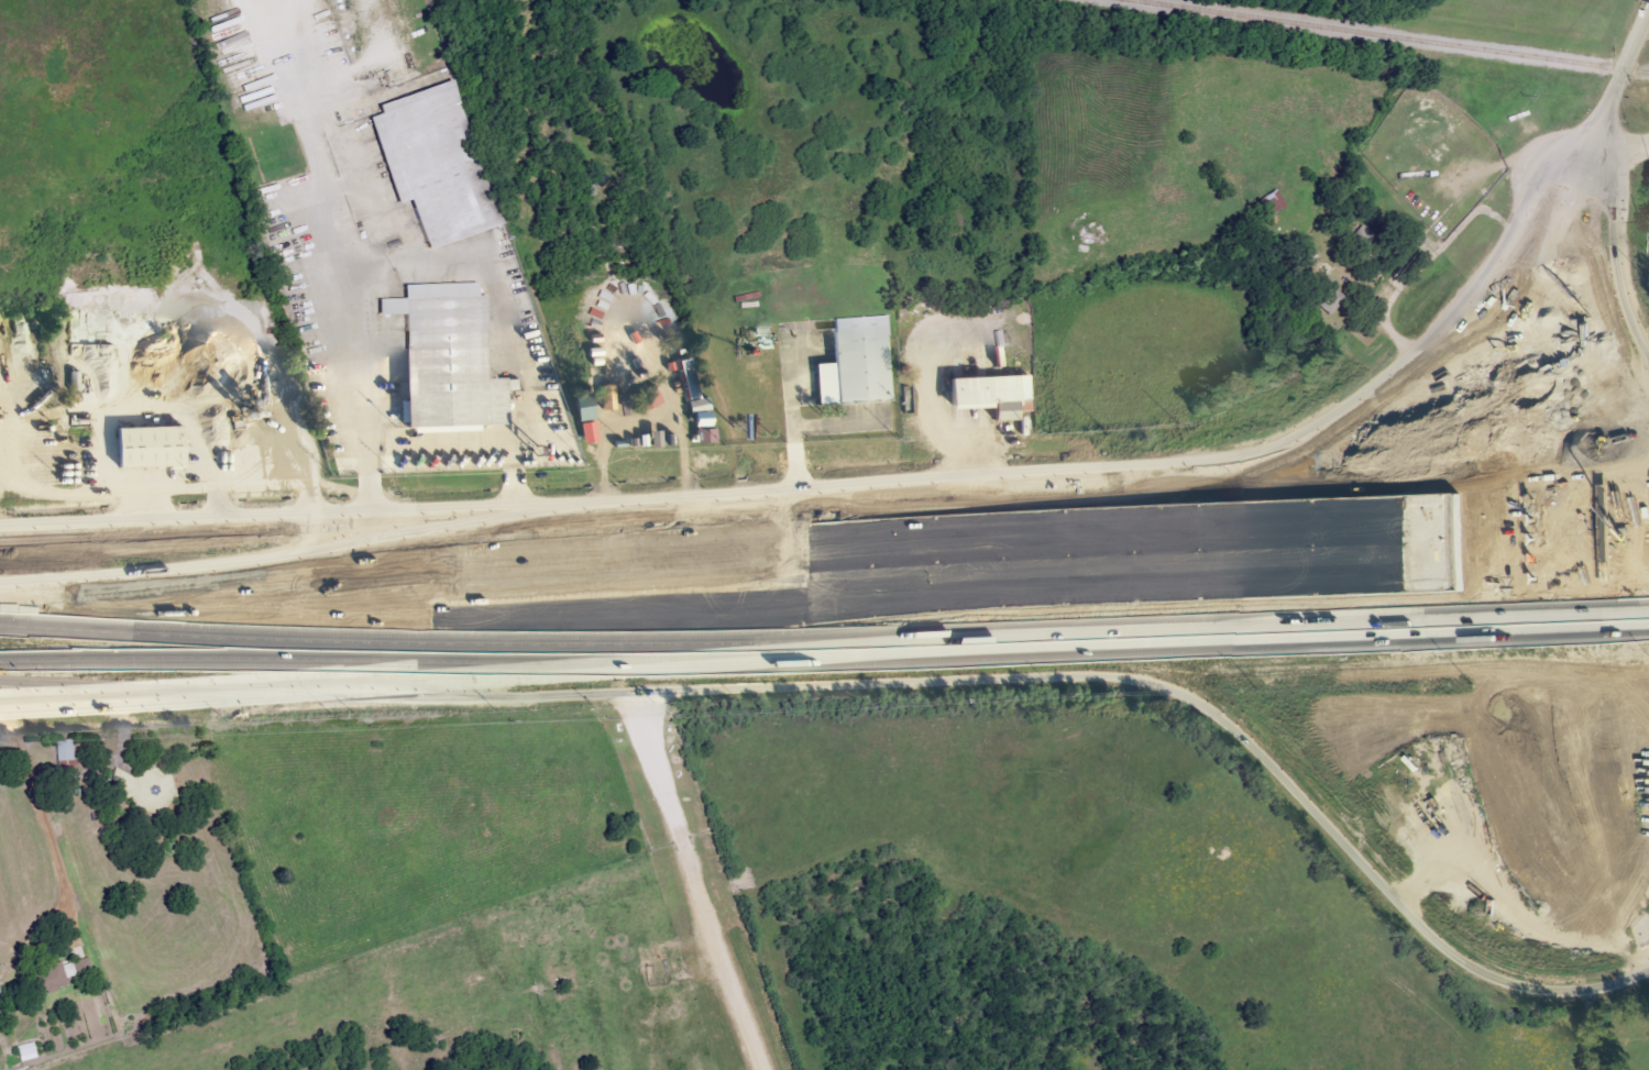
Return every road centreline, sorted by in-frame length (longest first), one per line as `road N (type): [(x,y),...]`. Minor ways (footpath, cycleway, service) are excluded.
road 1 (tertiary): [(205,694),(1576,622)]
road 2 (tertiary): [(1566,456),(1100,474),(374,517)]
road 3 (motorway): [(1456,521),(356,586)]
road 4 (motorway): [(0,649),(937,585)]
road 5 (secondary): [(1648,912),(1592,790),(1576,681),(1560,294),(1570,212),(1592,139)]
road 6 (motorway): [(205,694),(937,585)]
road 7 (motorway): [(937,585),(1458,565)]
road 8 (tertiary): [(374,517),(0,531)]
road 9 (motorway): [(356,586),(0,607)]
road 10 (motorway): [(356,586),(0,573)]
road 11 (residential): [(1592,139),(1551,159),(1478,287),(1373,394)]
road 12 (tertiary): [(1426,630),(1495,599),(1517,554),(1509,494),(1471,463)]
road 13 (secondary): [(0,704),(205,694)]
road 14 (motorway): [(1648,514),(1456,521)]
road 15 (motorway): [(1458,565),(1648,558)]
road 16 (residential): [(1499,982),(1587,989),(1648,967)]
road 17 (secondary): [(1592,139),(1648,8)]
road 18 (tertiary): [(1648,476),(1627,519),(1626,542),(1628,567),(1648,602)]

